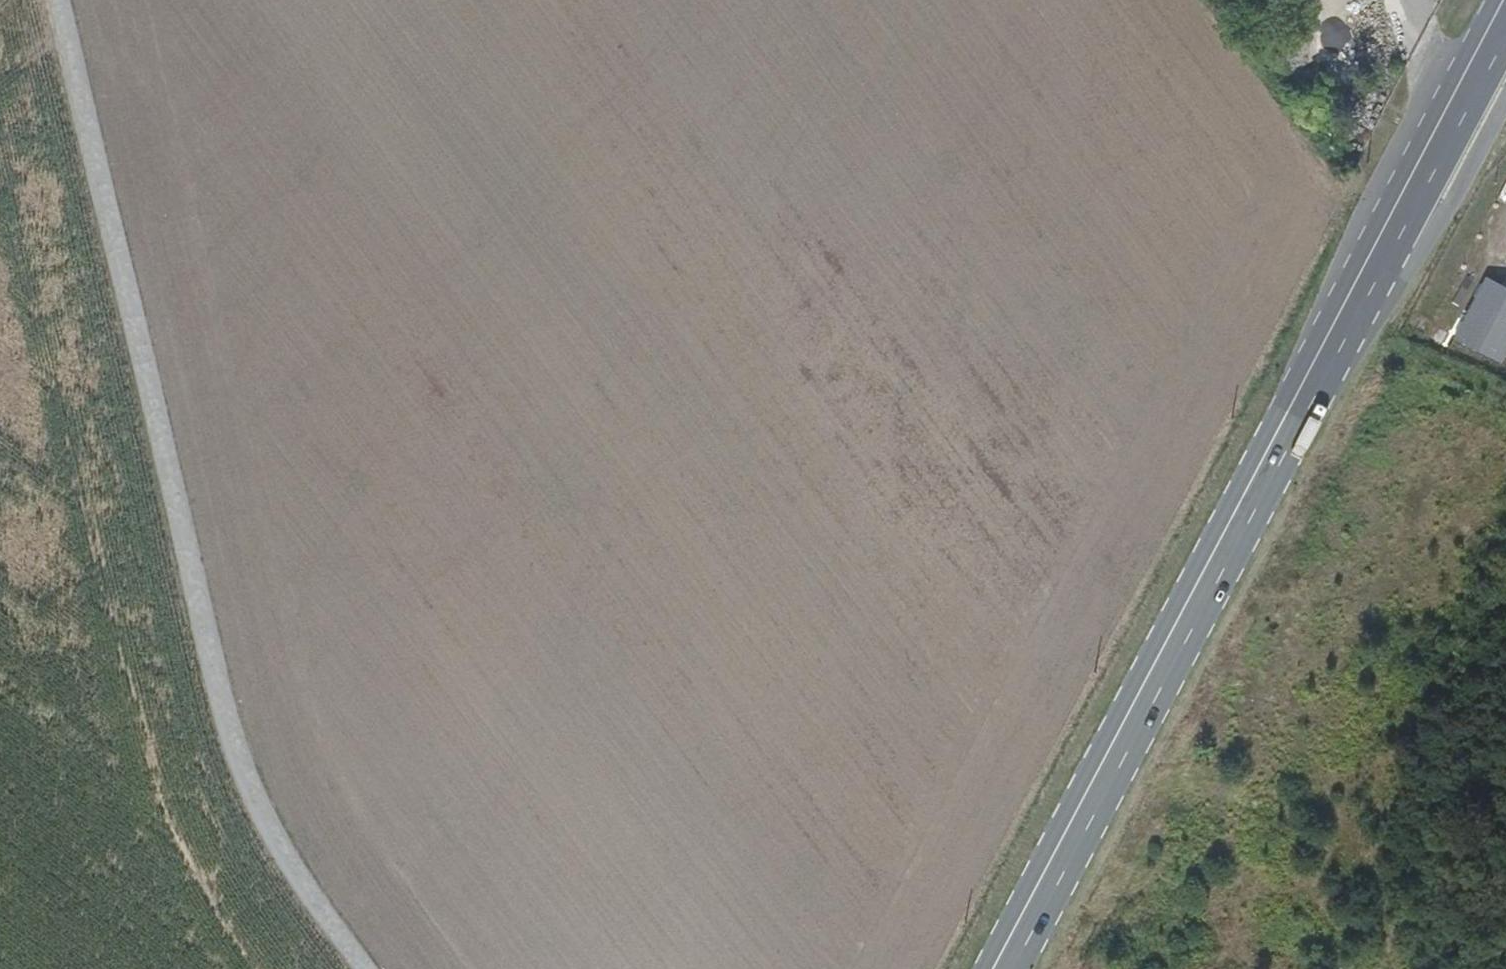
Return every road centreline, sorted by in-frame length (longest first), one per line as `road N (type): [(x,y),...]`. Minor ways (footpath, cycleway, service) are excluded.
road 1 (primary): [(1505,16),(1002,968)]
road 2 (unclassified): [(359,968),(281,863),(234,769),(49,0)]

